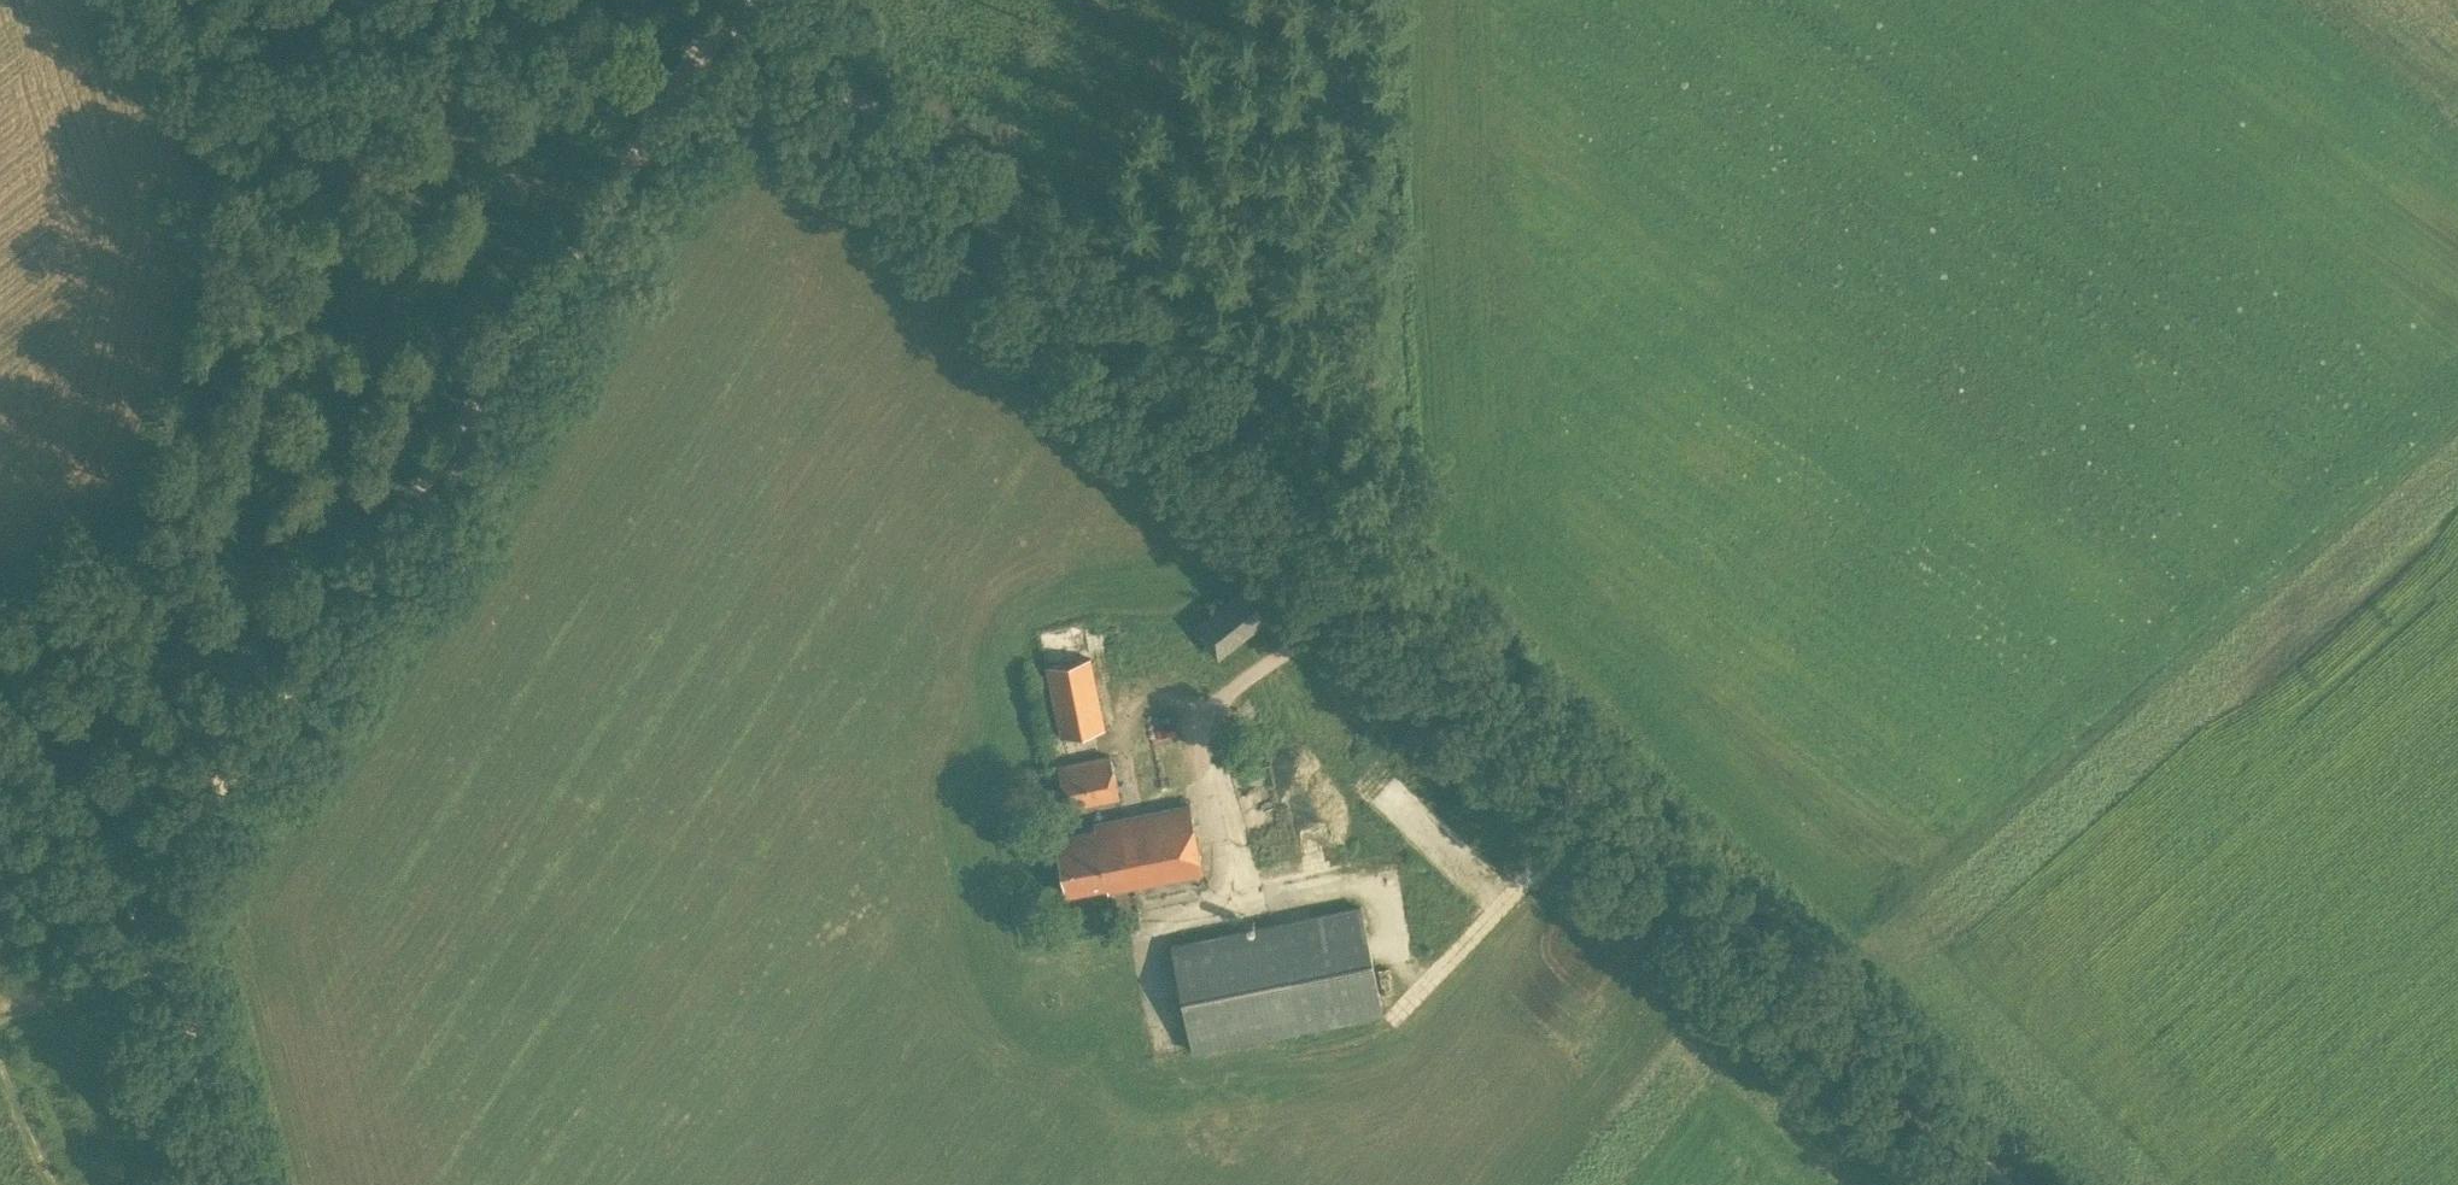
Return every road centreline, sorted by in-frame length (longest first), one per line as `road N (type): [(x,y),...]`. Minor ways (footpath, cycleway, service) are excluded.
road 1 (track): [(757,0),(2016,1184)]
road 2 (track): [(603,210),(142,904),(189,1006),(240,1184)]
road 3 (track): [(741,0),(603,210)]
road 4 (unclassified): [(142,904),(0,729)]

